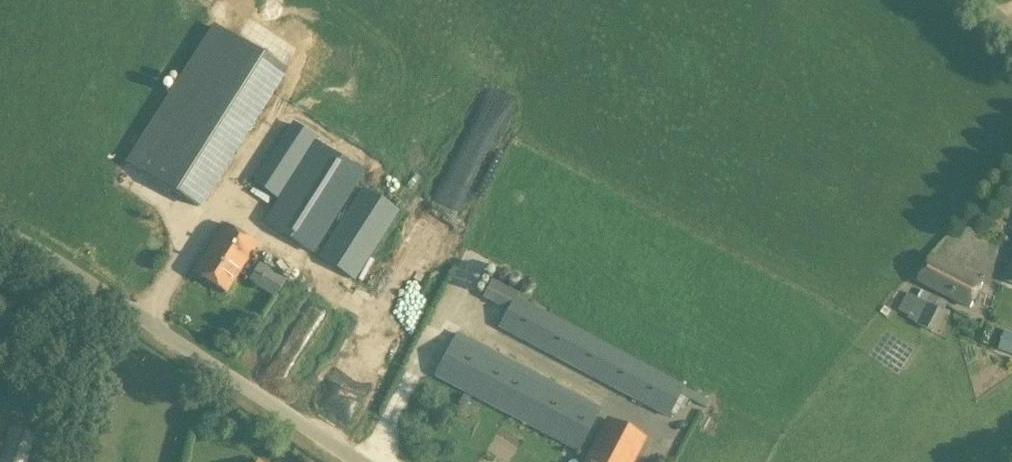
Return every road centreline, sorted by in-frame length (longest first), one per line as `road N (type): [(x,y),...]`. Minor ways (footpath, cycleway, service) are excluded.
road 1 (unclassified): [(354,461),(42,252),(0,232)]

